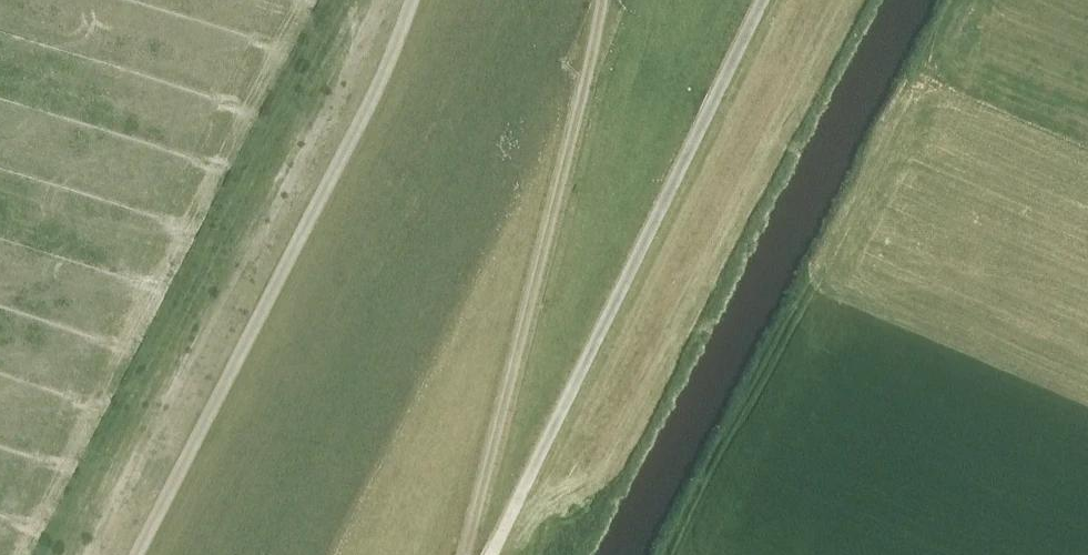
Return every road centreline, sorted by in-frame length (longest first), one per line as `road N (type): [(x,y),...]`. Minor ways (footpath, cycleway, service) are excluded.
road 1 (track): [(770,0),(490,554)]
road 2 (track): [(138,554),(374,93),(411,0)]
road 3 (track): [(465,554),(599,0)]

